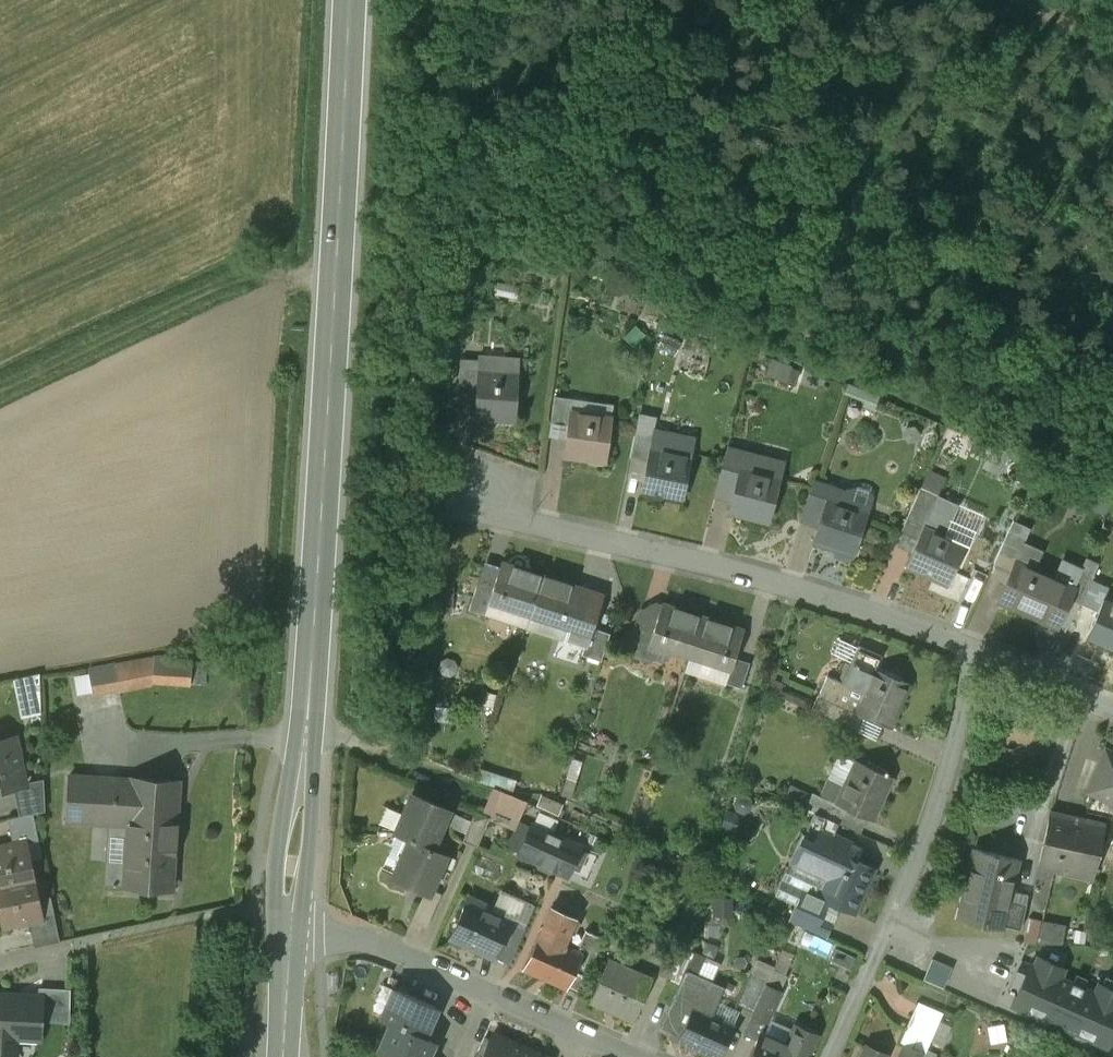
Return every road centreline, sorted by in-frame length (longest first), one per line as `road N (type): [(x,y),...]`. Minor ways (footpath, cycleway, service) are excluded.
road 1 (secondary): [(349,0),(290,928)]
road 2 (residential): [(976,655),(715,568),(527,524),(488,492)]
road 3 (residential): [(833,1056),(937,804),(976,655)]
road 4 (track): [(336,270),(280,269),(240,279),(0,387)]
road 5 (residential): [(290,928),(364,939),(584,1034)]
road 6 (residential): [(1112,714),(976,655)]
road 7 (secondary): [(290,928),(282,1056)]

